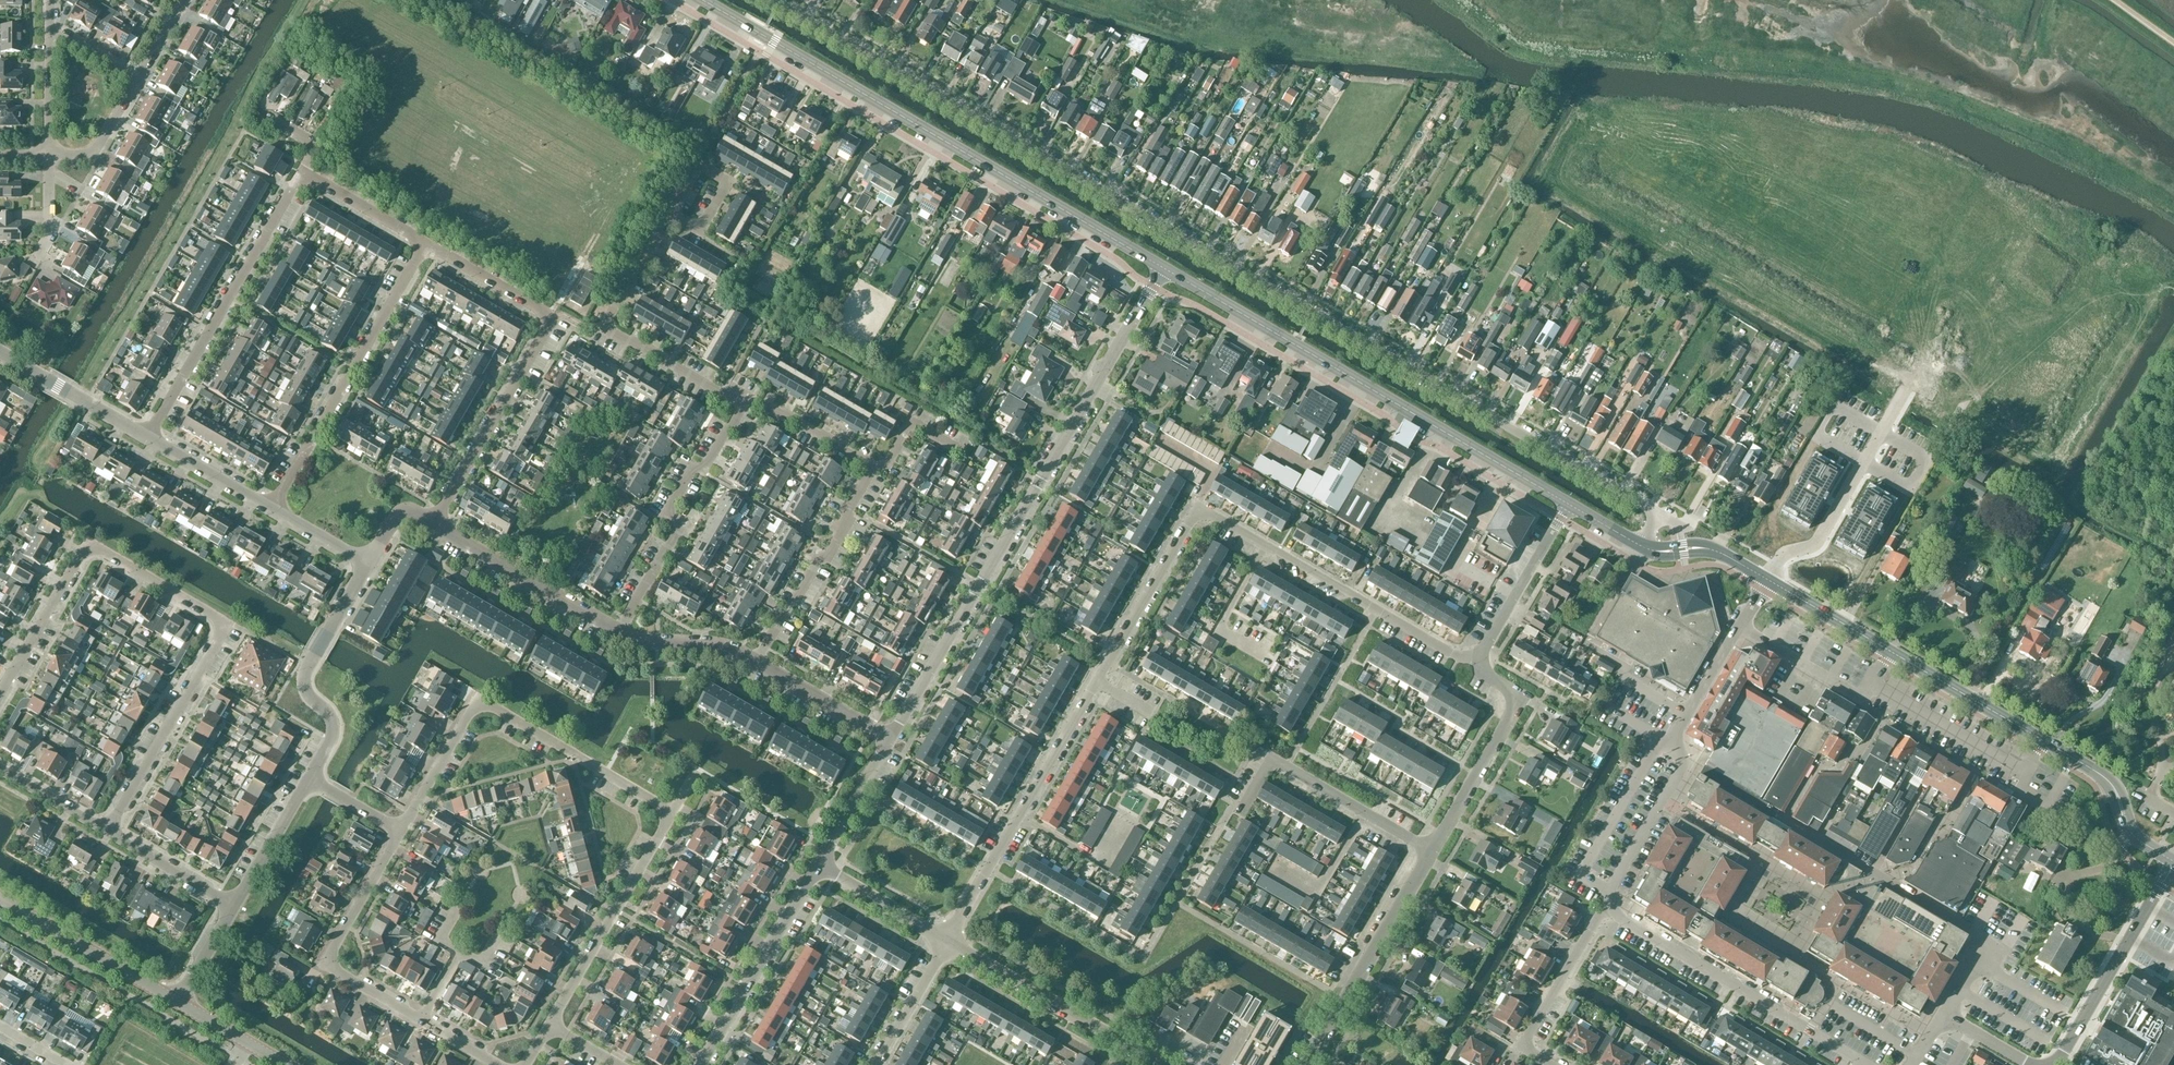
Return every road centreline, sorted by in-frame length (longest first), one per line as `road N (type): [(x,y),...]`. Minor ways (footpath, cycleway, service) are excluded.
road 1 (unclassified): [(1642,546),(1653,525),(1648,508),(771,0)]
road 2 (residential): [(108,831),(229,624),(88,543),(0,694)]
road 3 (tertiary): [(890,740),(1163,268)]
road 4 (tertiary): [(1163,268),(702,0)]
road 5 (tertiary): [(2173,862),(2135,836),(2103,775),(1767,580)]
road 6 (residential): [(946,941),(1199,513)]
road 7 (tertiary): [(1569,505),(1163,268)]
road 8 (residential): [(436,526),(552,319),(426,243)]
road 9 (residential): [(400,832),(478,699),(673,812)]
road 10 (residential): [(1610,906),(1609,890),(1683,765),(1677,732),(1767,580)]
road 11 (residential): [(497,1064),(326,968),(400,832)]
road 12 (residential): [(1476,665),(1199,513)]
road 13 (residential): [(147,438),(302,170)]
road 14 (residential): [(270,509),(426,243)]
road 15 (residential): [(1866,1063),(1610,906)]
road 16 (residential): [(620,633),(680,525),(670,509),(698,462),(711,465),(743,399)]
road 17 (residential): [(743,399),(604,328),(663,222)]
road 18 (residential): [(1161,1064),(946,941)]
road 19 (residential): [(550,1025),(673,812)]
road 20 (residential): [(1428,856),(1261,762),(1235,804)]
road 21 (residential): [(1309,1064),(1428,856)]
road 22 (residential): [(2056,1064),(2173,862)]
road 23 (tertiary): [(702,1064),(817,866)]
road 24 (residential): [(1428,856),(1513,709),(1476,665)]
road 25 (residential): [(761,662),(818,565),(853,524),(855,497),(871,468)]
road 26 (residential): [(620,633),(436,526)]
road 27 (unclassified): [(179,1003),(0,899)]
road 28 (residential): [(1553,1064),(1523,1047),(1610,906)]
road 29 (residential): [(1476,665),(1569,505)]
road 30 (residential): [(309,778),(333,730),(304,681),(333,625)]
road 31 (residential): [(147,438),(0,352)]
road 32 (residential): [(890,740),(761,662)]
road 33 (residential): [(946,941),(817,866)]
road 34 (residential): [(234,906),(309,778)]
road 35 (residential): [(234,906),(108,831)]
road 36 (tertiary): [(817,866),(890,740)]
road 37 (residential): [(871,468),(743,399)]
road 38 (residential): [(761,662),(733,649),(620,633)]
road 39 (residential): [(426,243),(302,170)]
road 40 (residential): [(270,509),(147,438)]
road 41 (residential): [(877,1064),(946,941)]
road 42 (residential): [(663,222),(695,238),(728,180),(697,166)]
road 43 (tertiary): [(1767,580),(1712,549),(1642,546)]
road 44 (residential): [(51,155),(92,155),(137,77)]
road 45 (residential): [(51,155),(52,27)]
road 46 (residential): [(108,831),(0,769)]

